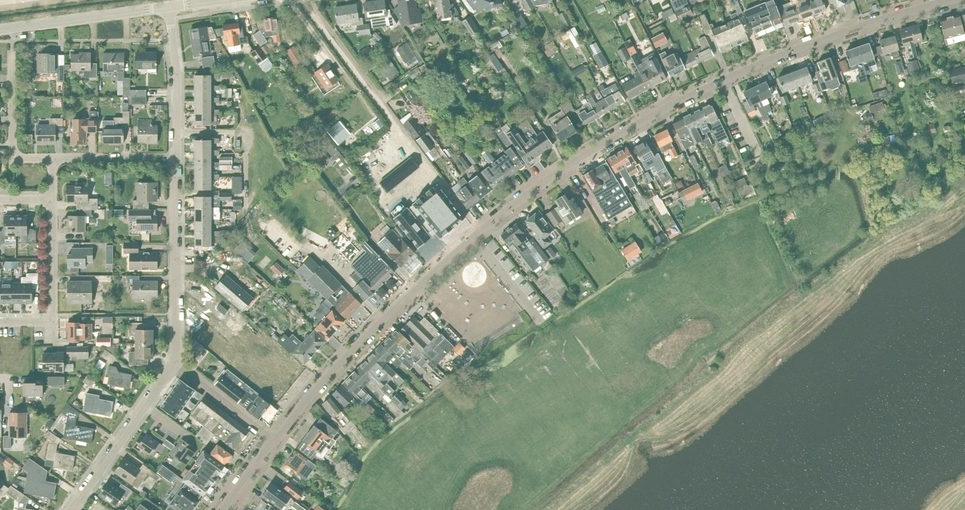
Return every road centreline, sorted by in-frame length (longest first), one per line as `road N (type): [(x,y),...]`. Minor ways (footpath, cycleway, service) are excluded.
road 1 (residential): [(273,439),(416,287),(563,169),(743,71),(951,0)]
road 2 (residential): [(176,363),(177,74),(168,7)]
road 3 (residential): [(71,509),(176,363)]
road 4 (residential): [(0,323),(52,318),(53,200)]
road 5 (tertiary): [(0,29),(168,7)]
road 6 (residential): [(52,158),(12,154),(11,51)]
road 7 (residential): [(273,439),(176,363)]

